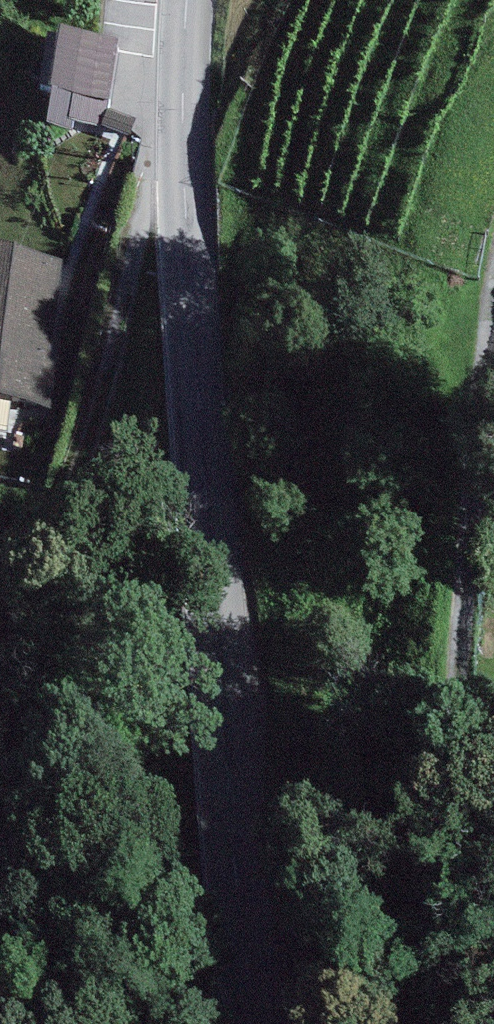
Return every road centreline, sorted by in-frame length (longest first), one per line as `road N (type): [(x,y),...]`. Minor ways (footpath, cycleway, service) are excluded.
road 1 (tertiary): [(259,1023),(237,887),(187,270),(186,0)]
road 2 (track): [(0,671),(93,435),(151,195),(183,146)]

